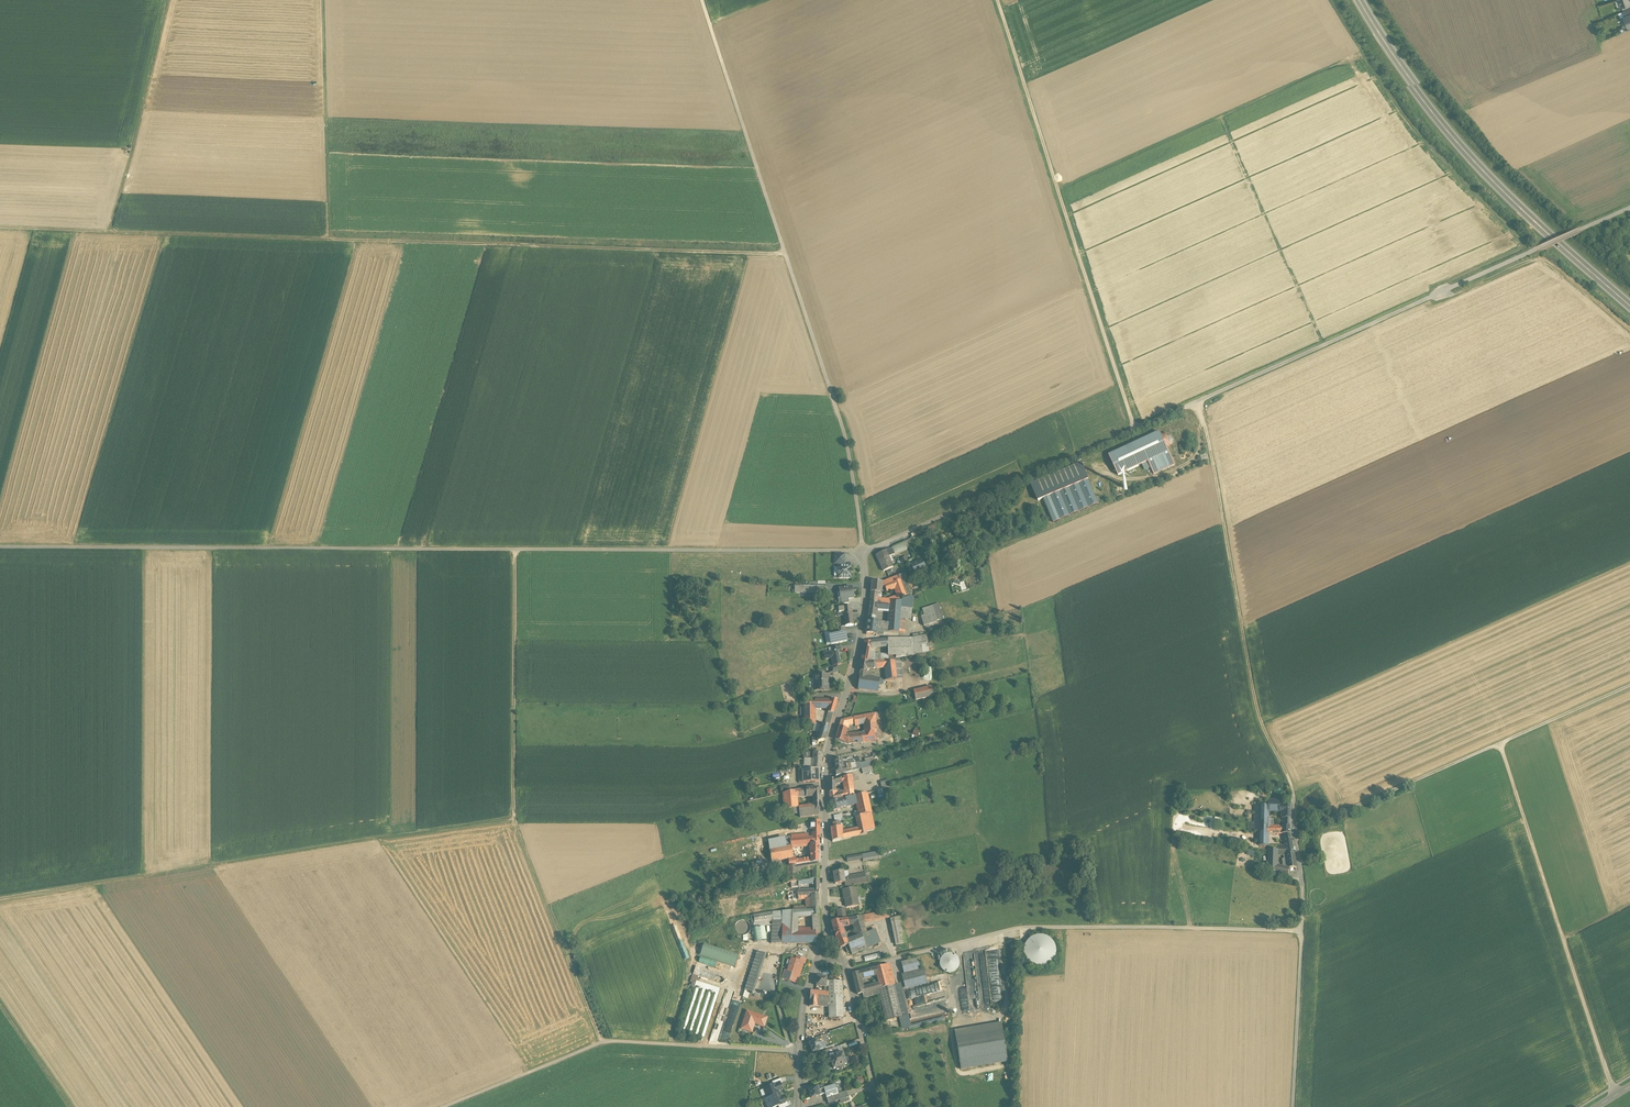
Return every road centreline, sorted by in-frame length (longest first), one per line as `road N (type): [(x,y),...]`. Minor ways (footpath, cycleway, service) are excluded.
road 1 (track): [(0,546),(862,550),(845,436),(702,0)]
road 2 (unclassified): [(1629,209),(862,550),(862,638),(826,777),(825,935)]
road 3 (track): [(109,231),(785,254)]
road 4 (track): [(1629,330),(1544,260),(1450,294),(1450,283),(1522,242),(1419,129),(1332,0)]
road 5 (track): [(0,899),(513,818)]
road 6 (track): [(601,1043),(513,818),(514,549)]
road 7 (unclassified): [(1302,931),(1018,927),(847,973)]
road 8 (track): [(1135,430),(998,0)]
road 9 (primary): [(1629,305),(1479,164),(1359,0)]
road 10 (track): [(1287,775),(1258,717),(1201,400)]
road 11 (track): [(801,1048),(606,1041),(443,1106)]
road 12 (track): [(1617,1094),(1500,743)]
road 13 (track): [(0,228),(109,231),(167,0)]
road 14 (track): [(329,239),(322,0)]
road 15 (track): [(1500,743),(1294,834)]
road 16 (unclassified): [(1292,1106),(1302,931)]
road 17 (unclassified): [(817,960),(797,1106)]
road 18 (track): [(1500,743),(1629,685)]
road 19 (residential): [(879,1106),(847,973)]
road 20 (track): [(68,1106),(0,1006)]

